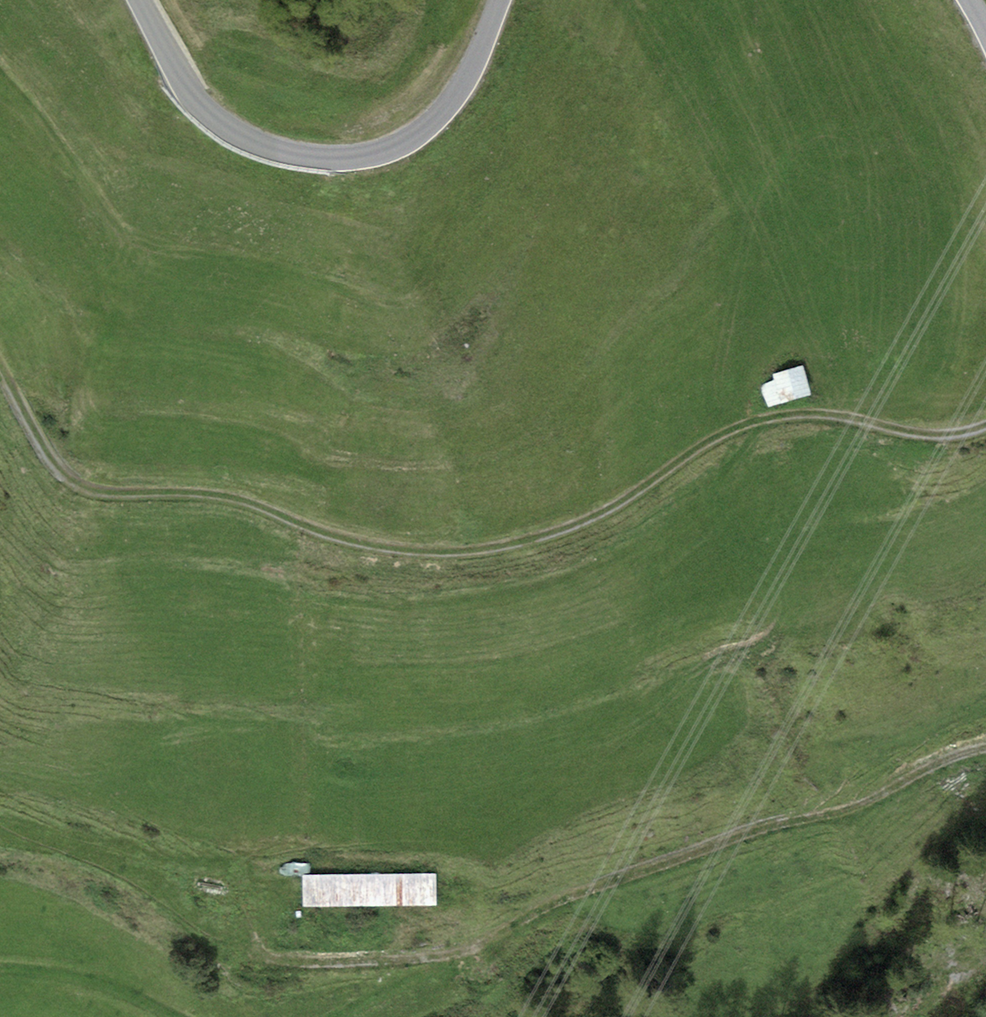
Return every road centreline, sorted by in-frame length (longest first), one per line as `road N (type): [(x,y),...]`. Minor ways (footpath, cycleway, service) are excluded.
road 1 (track): [(985,426),(926,434),(816,413),(739,424),(598,516),(500,548),(437,553),(366,544),(231,496),(82,485),(45,450),(0,364)]
road 2 (track): [(251,947),(297,962),(445,955),(613,877),(722,840),(830,817),(985,750)]
road 3 (unclassified): [(498,0),(441,114),(392,149),(324,158),(276,150),(218,122),(178,74),(140,0)]

